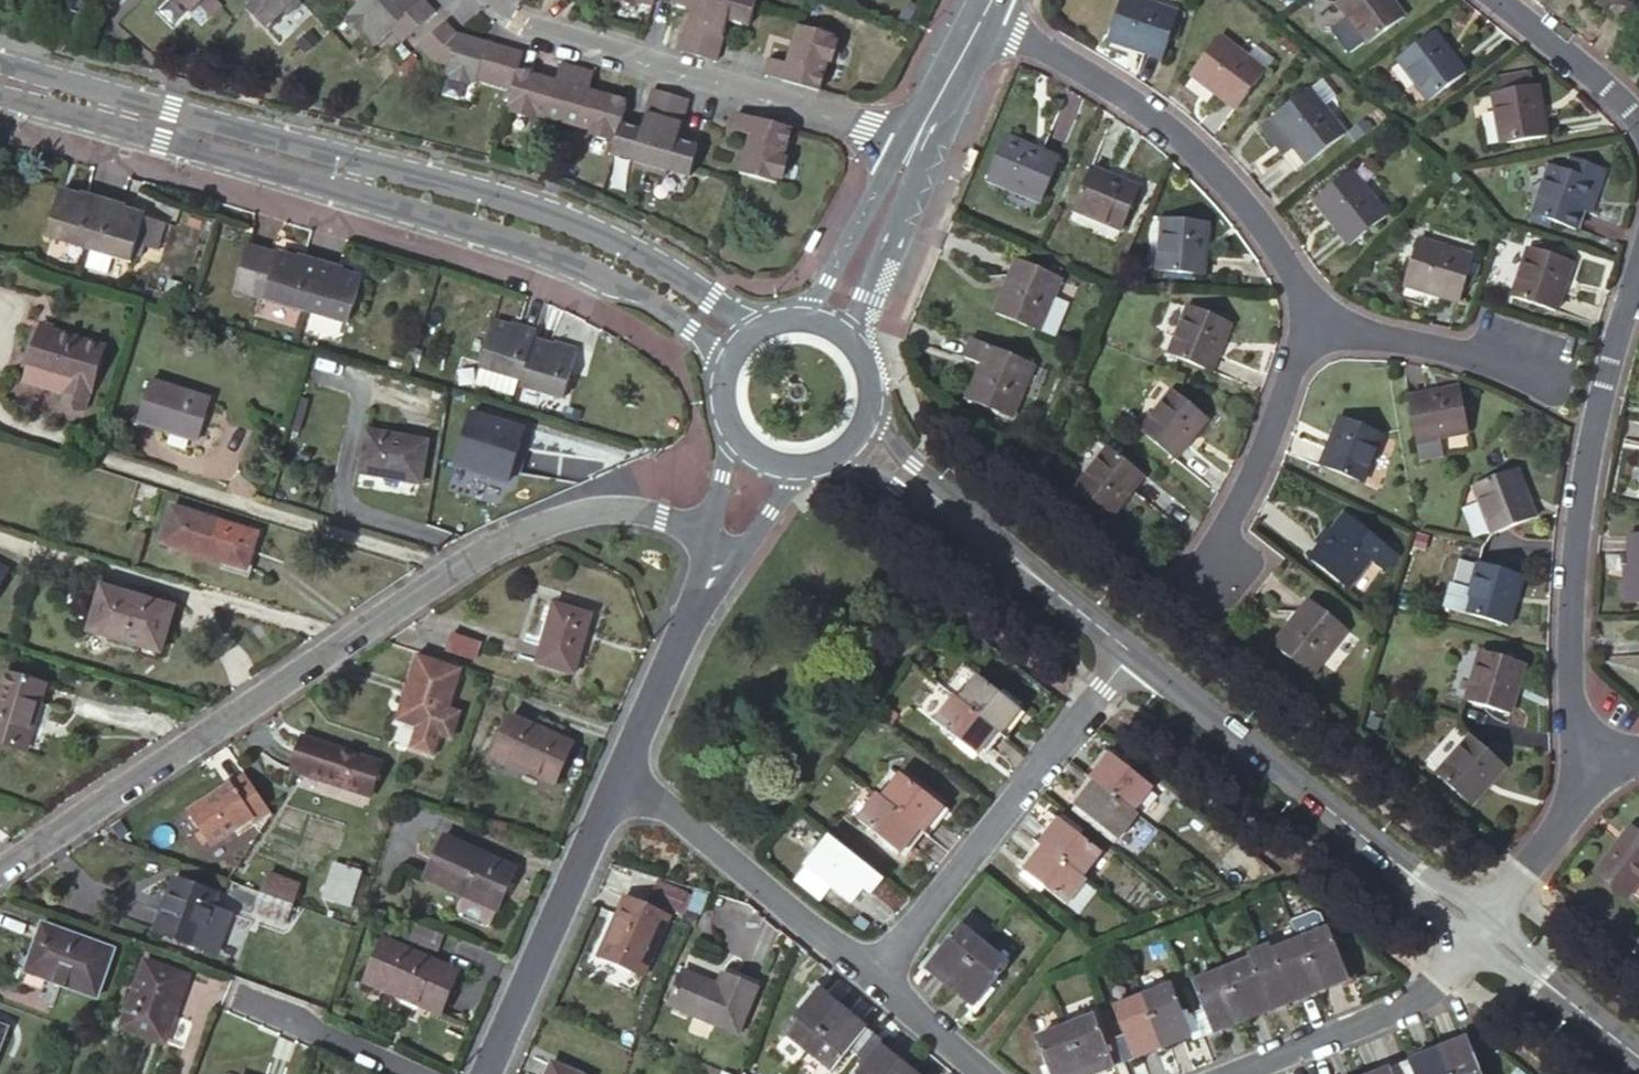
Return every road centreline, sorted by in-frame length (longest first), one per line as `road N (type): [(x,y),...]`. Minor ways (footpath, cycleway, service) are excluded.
road 1 (residential): [(737,535),(666,507),(617,500),(556,510),(434,567),(0,859)]
road 2 (residential): [(1595,777),(1571,692),(1571,602),(1601,394),(1638,264)]
road 3 (tertiary): [(754,329),(637,247),(529,199),(334,149),(292,158)]
road 4 (tertiary): [(292,158),(323,186),(575,258),(674,311),(731,354)]
road 5 (residential): [(468,0),(485,21),(922,133)]
road 6 (residential): [(982,19),(1117,89),(1200,158),(1281,256),(1303,329)]
road 7 (tertiary): [(1134,653),(1476,928)]
road 8 (residential): [(860,973),(1134,653)]
road 9 (residential): [(619,774),(482,1073)]
road 10 (residential): [(619,774),(860,973)]
road 11 (tertiary): [(292,158),(0,76)]
road 12 (residential): [(1233,1073),(1411,1002),(1433,986),(1476,928)]
road 13 (residential): [(737,535),(619,774)]
road 14 (residential): [(1303,329),(1460,352),(1560,380)]
road 15 (residential): [(1303,329),(1221,518),(1230,566)]
road 16 (tertiary): [(1035,580),(916,464),(869,403)]
road 17 (tertiary): [(831,456),(896,487),(1035,580)]
road 18 (residential): [(428,1073),(231,992)]
road 19 (tertiary): [(832,326),(922,133)]
road 20 (tertiary): [(1476,928),(1638,1058)]
road 21 (residential): [(1595,777),(1476,928)]
road 22 (residential): [(1638,120),(1498,0)]
road 23 (residential): [(860,973),(982,1073)]
road 24 (tertiary): [(922,133),(982,19)]
road 25 (tertiary): [(731,354),(721,384),(725,416),(742,443),(769,460)]
road 26 (tertiary): [(1035,580),(1134,653)]

